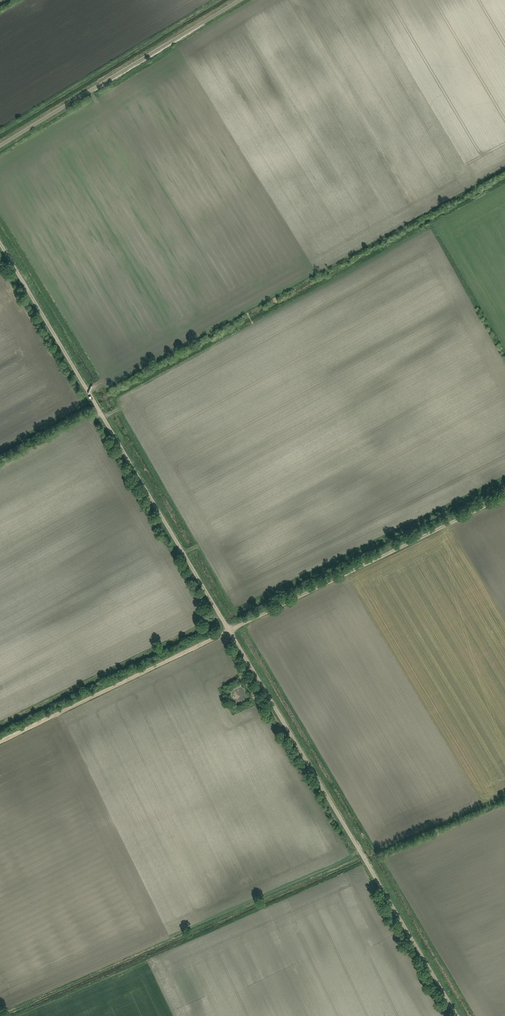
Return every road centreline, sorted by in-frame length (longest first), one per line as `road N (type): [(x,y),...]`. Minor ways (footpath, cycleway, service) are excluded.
road 1 (residential): [(230,630),(0,239)]
road 2 (residential): [(459,1015),(230,630)]
road 3 (residential): [(230,630),(504,498)]
road 4 (residential): [(0,146),(242,0)]
road 5 (track): [(0,742),(230,630)]

